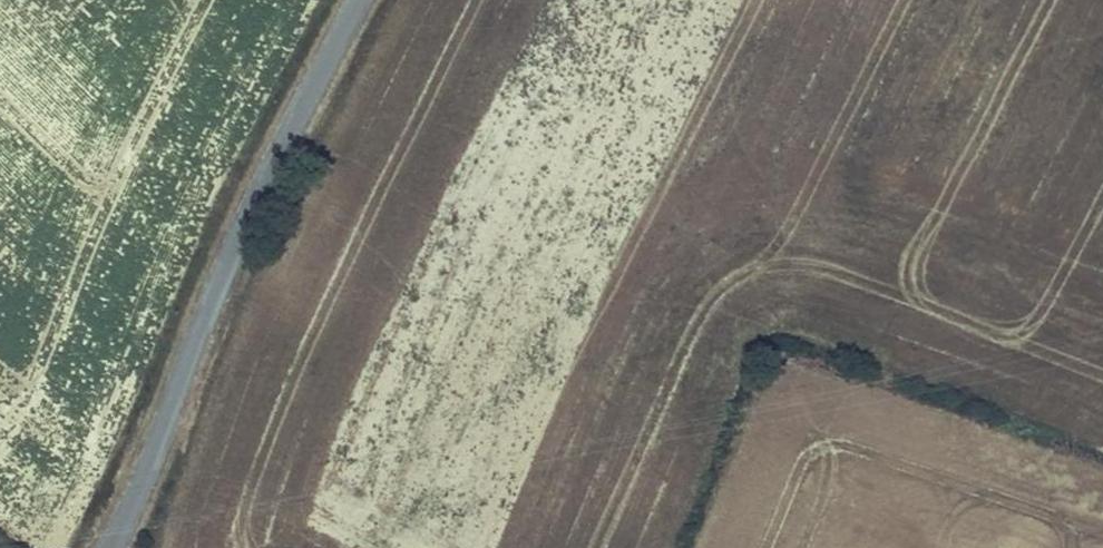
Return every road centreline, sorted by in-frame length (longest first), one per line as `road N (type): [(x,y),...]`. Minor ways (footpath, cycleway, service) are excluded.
road 1 (tertiary): [(360,0),(237,240),(106,547)]

